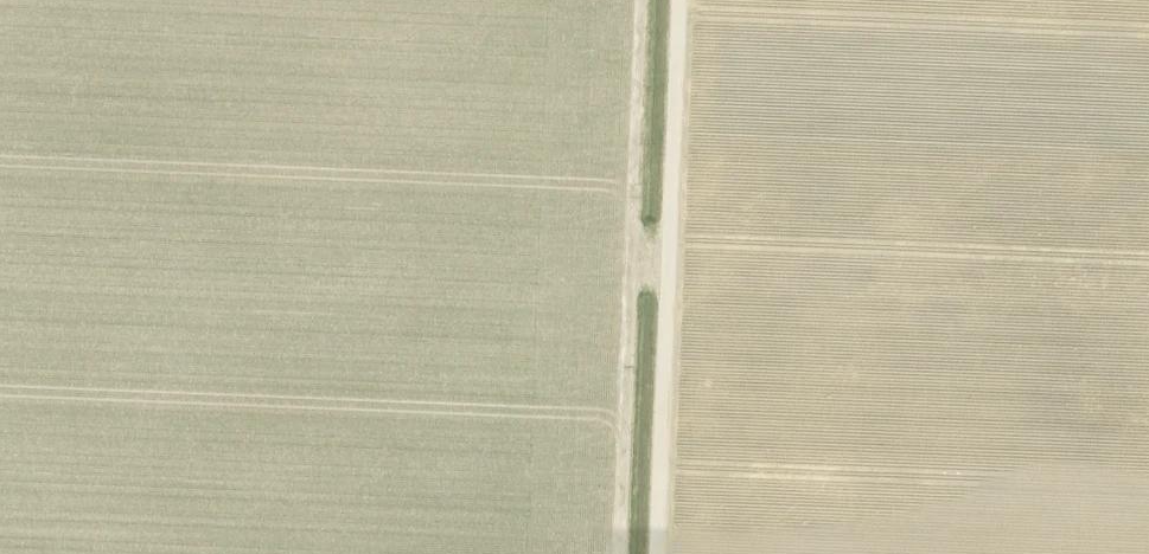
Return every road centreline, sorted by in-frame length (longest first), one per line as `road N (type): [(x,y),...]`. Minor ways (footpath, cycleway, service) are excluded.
road 1 (track): [(680,0),(657,553)]

